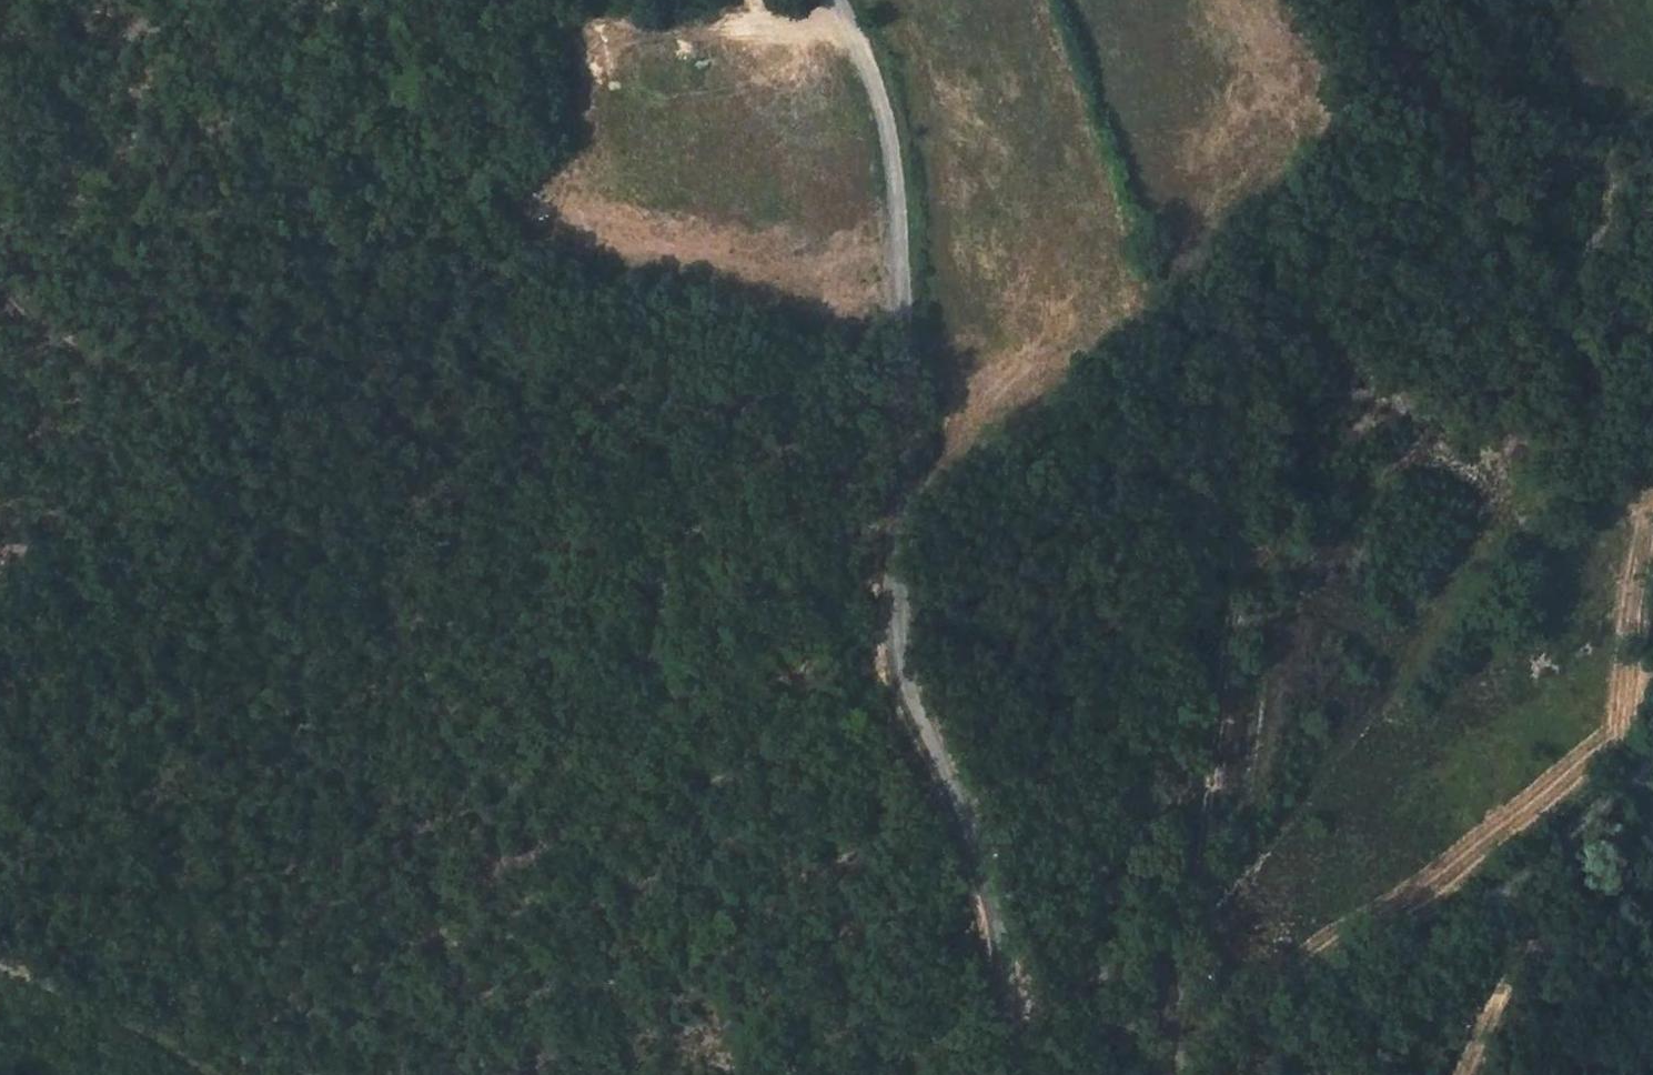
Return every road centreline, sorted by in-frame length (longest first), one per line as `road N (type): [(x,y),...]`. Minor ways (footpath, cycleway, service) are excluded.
road 1 (unclassified): [(824,0),(876,122),(885,190),(866,649),(887,730),(951,875),(992,1074)]
road 2 (unclassified): [(1238,1074),(1309,1031),(1652,750)]
road 3 (track): [(205,1074),(142,1034),(0,968)]

